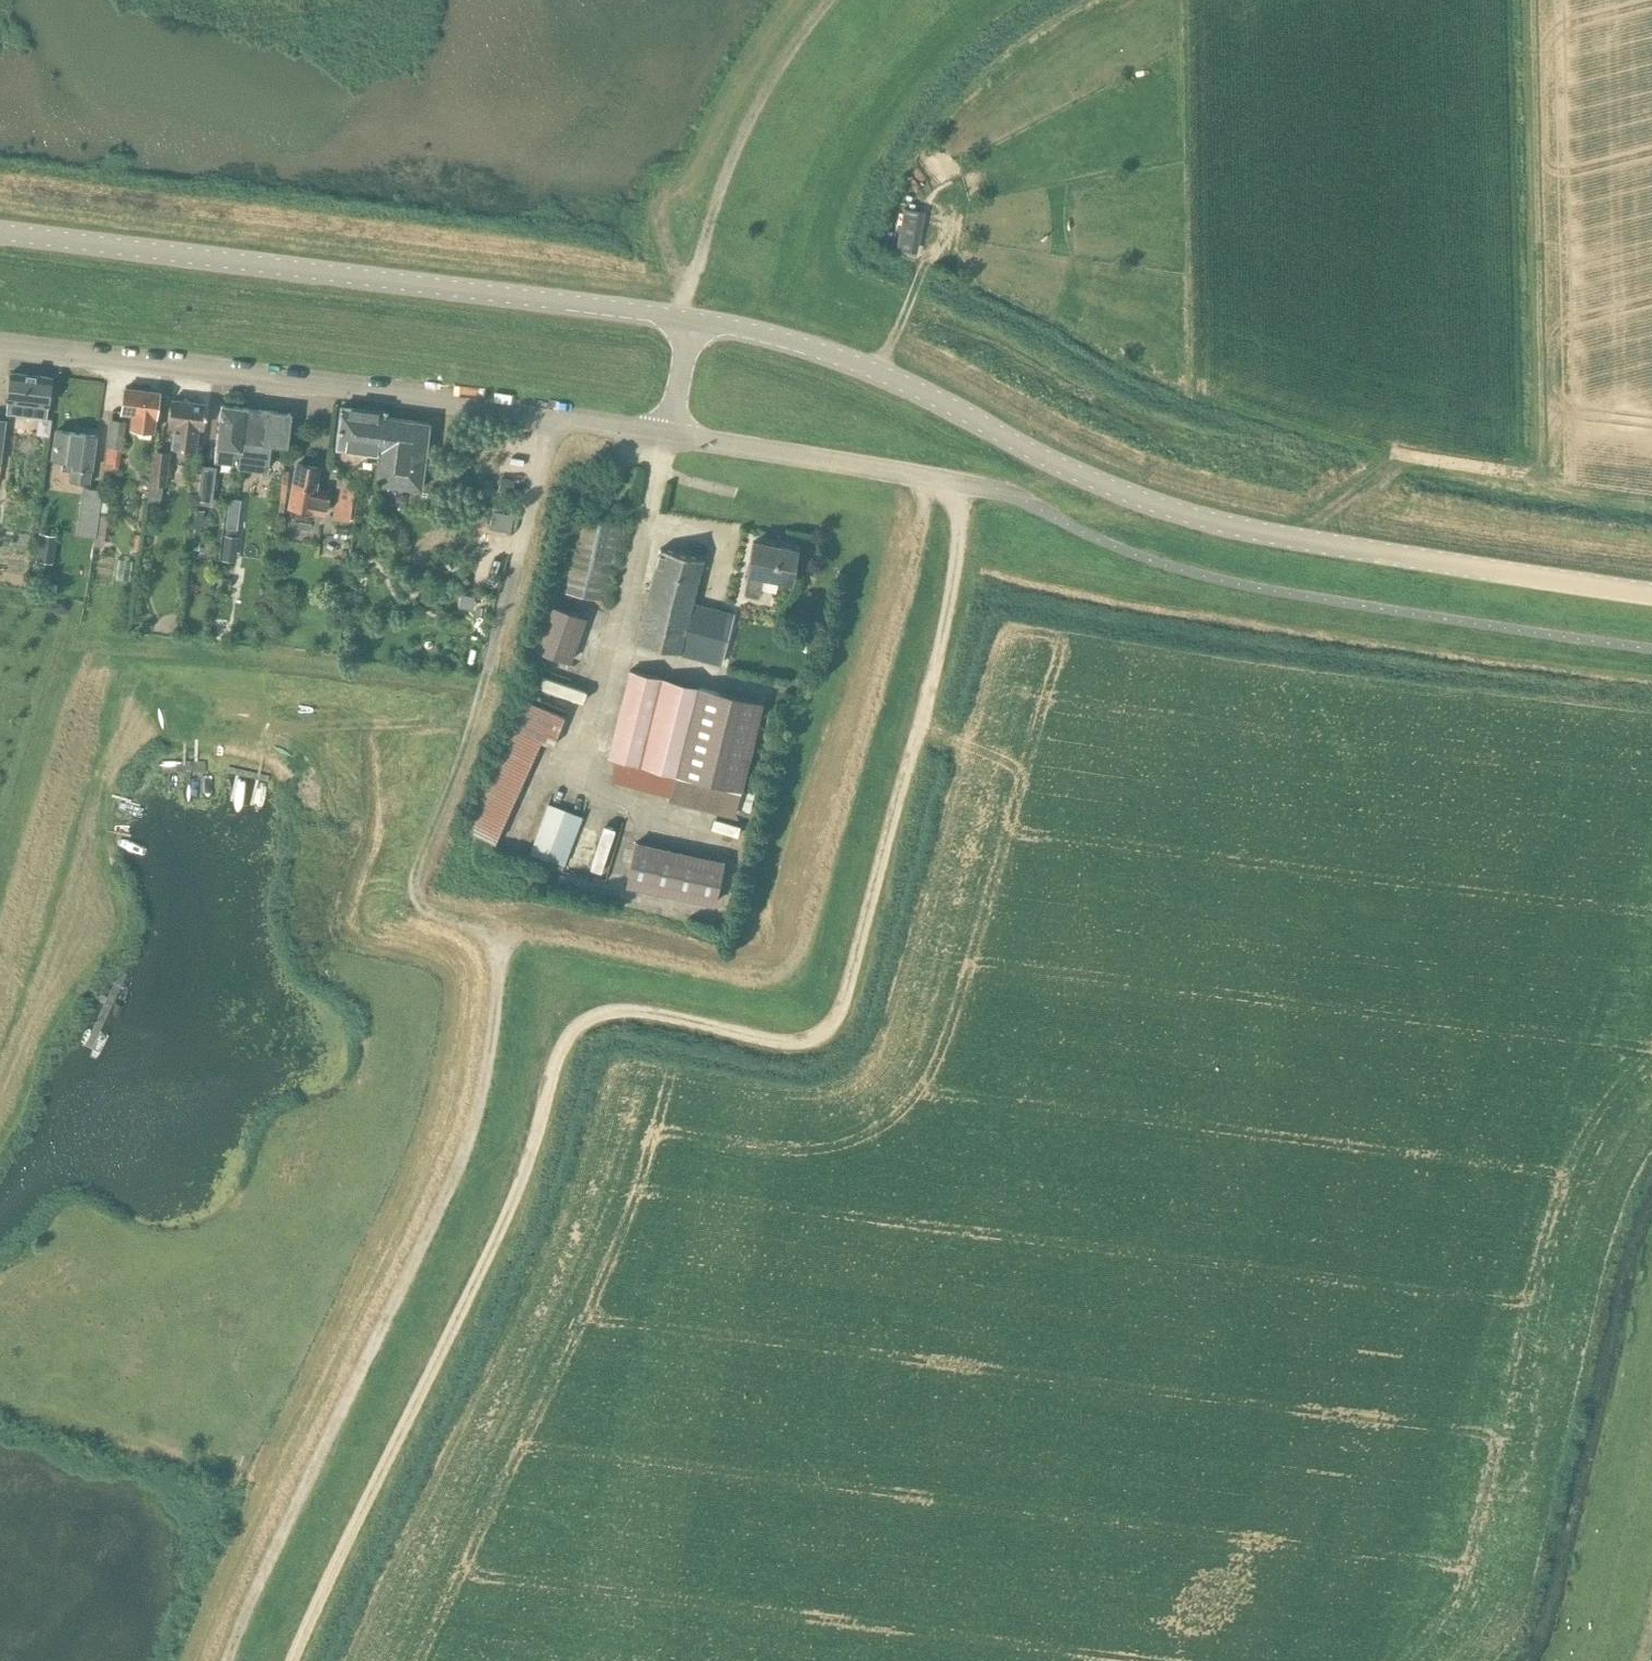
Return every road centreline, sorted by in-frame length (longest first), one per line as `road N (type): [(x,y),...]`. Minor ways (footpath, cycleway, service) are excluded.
road 1 (secondary): [(700,329),(850,370),(1162,509),(1651,591)]
road 2 (secondary): [(0,229),(700,329)]
road 3 (residential): [(0,345),(665,437)]
road 4 (track): [(700,329),(772,263),(841,134),(897,56),(961,0)]
road 5 (residential): [(665,437),(1001,490)]

